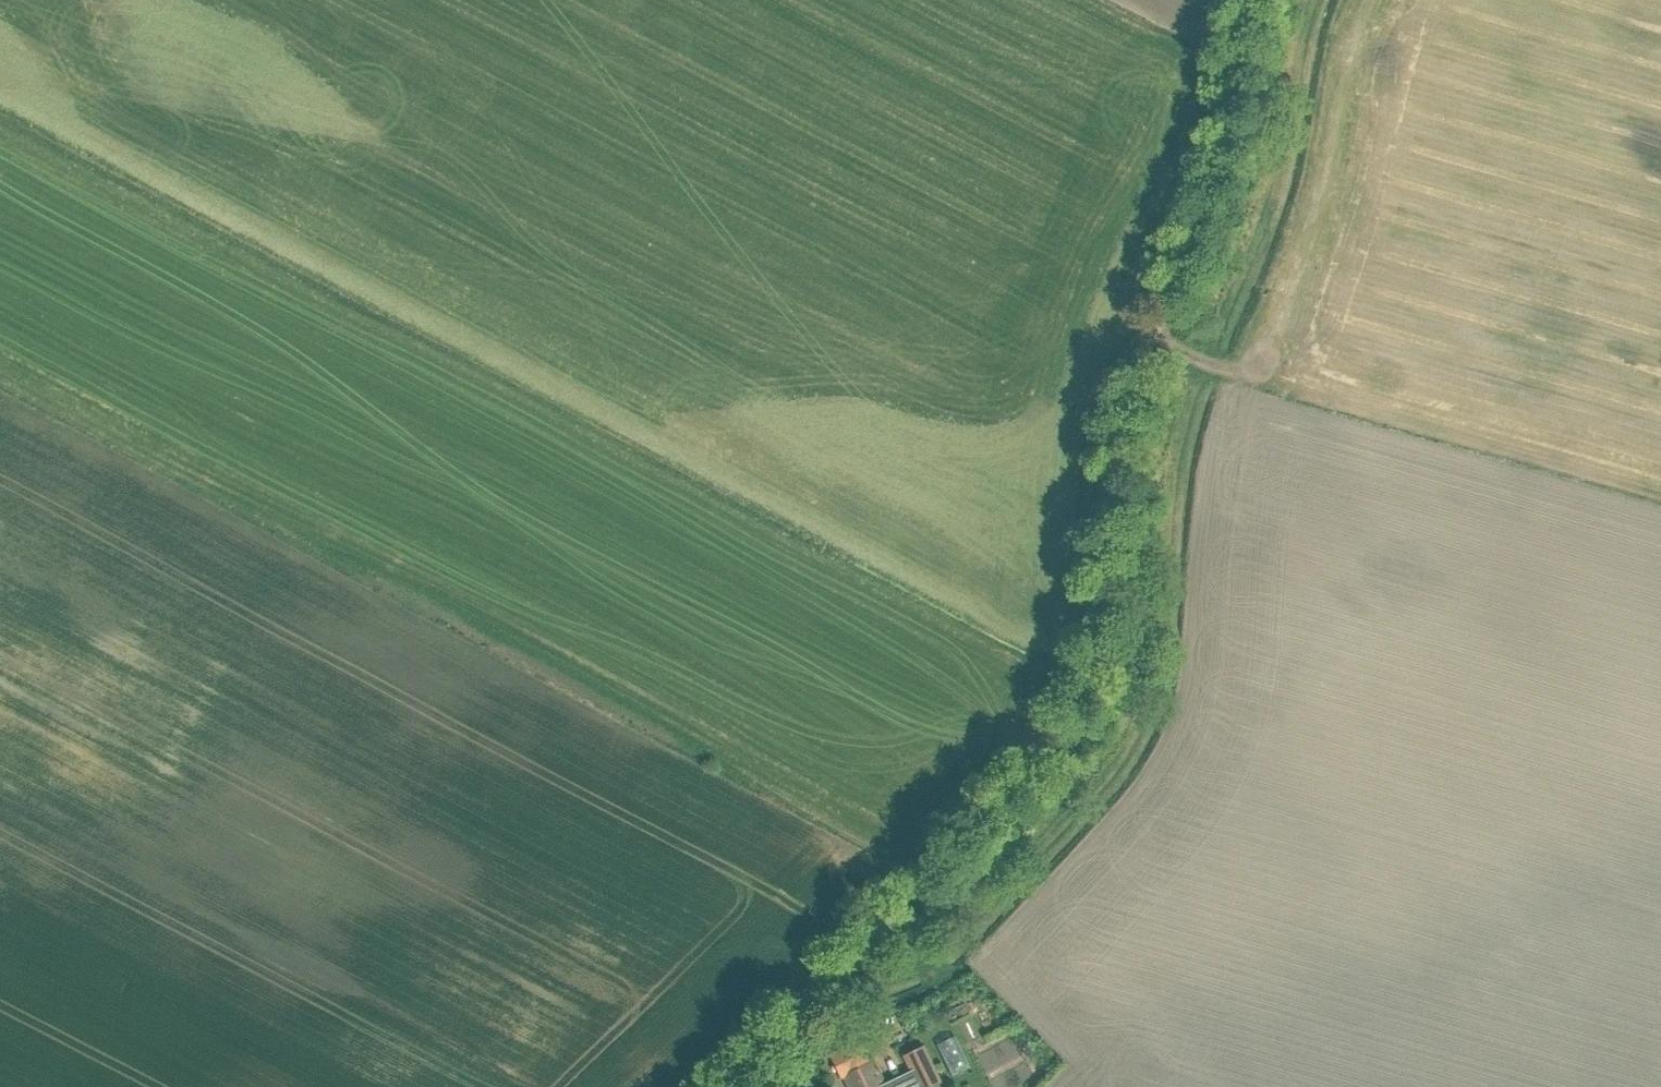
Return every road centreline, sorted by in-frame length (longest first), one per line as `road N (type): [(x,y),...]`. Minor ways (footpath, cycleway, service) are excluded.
road 1 (unclassified): [(716,1086),(1067,733),(1081,708),(1098,648),(1122,397),(1219,149),(1246,0)]

